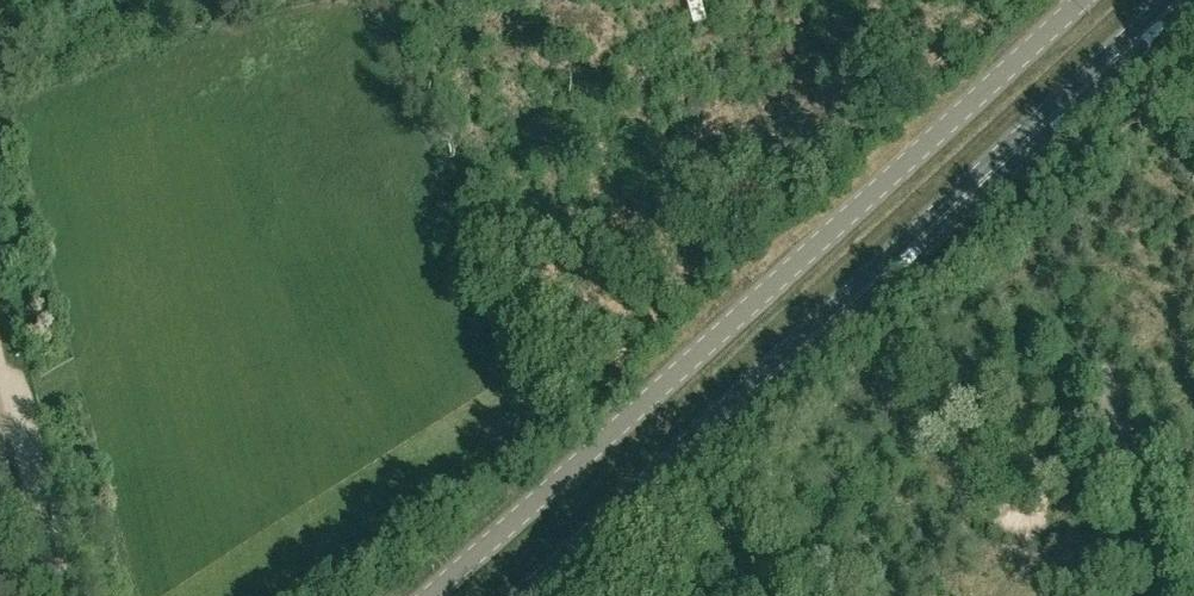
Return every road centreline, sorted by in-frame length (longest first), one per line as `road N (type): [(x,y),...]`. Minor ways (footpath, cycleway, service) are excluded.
road 1 (unclassified): [(426,595),(1083,0)]
road 2 (primary): [(592,537),(1180,0)]
road 3 (track): [(65,595),(0,352)]

